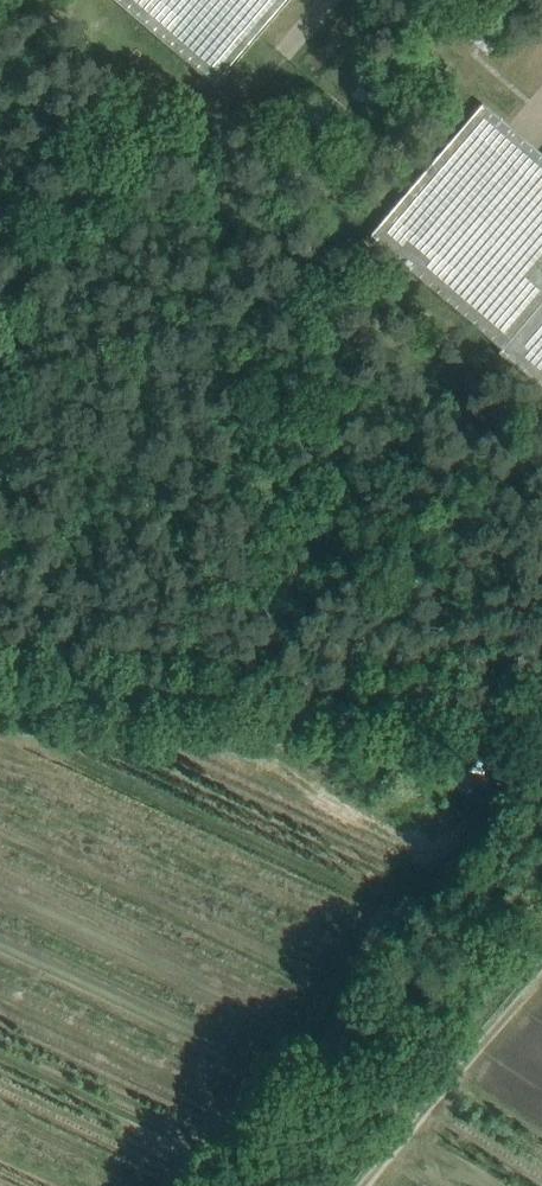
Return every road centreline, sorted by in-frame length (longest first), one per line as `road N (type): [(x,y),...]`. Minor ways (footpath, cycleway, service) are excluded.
road 1 (unclassified): [(541,722),(0,702)]
road 2 (track): [(336,1185),(541,948)]

